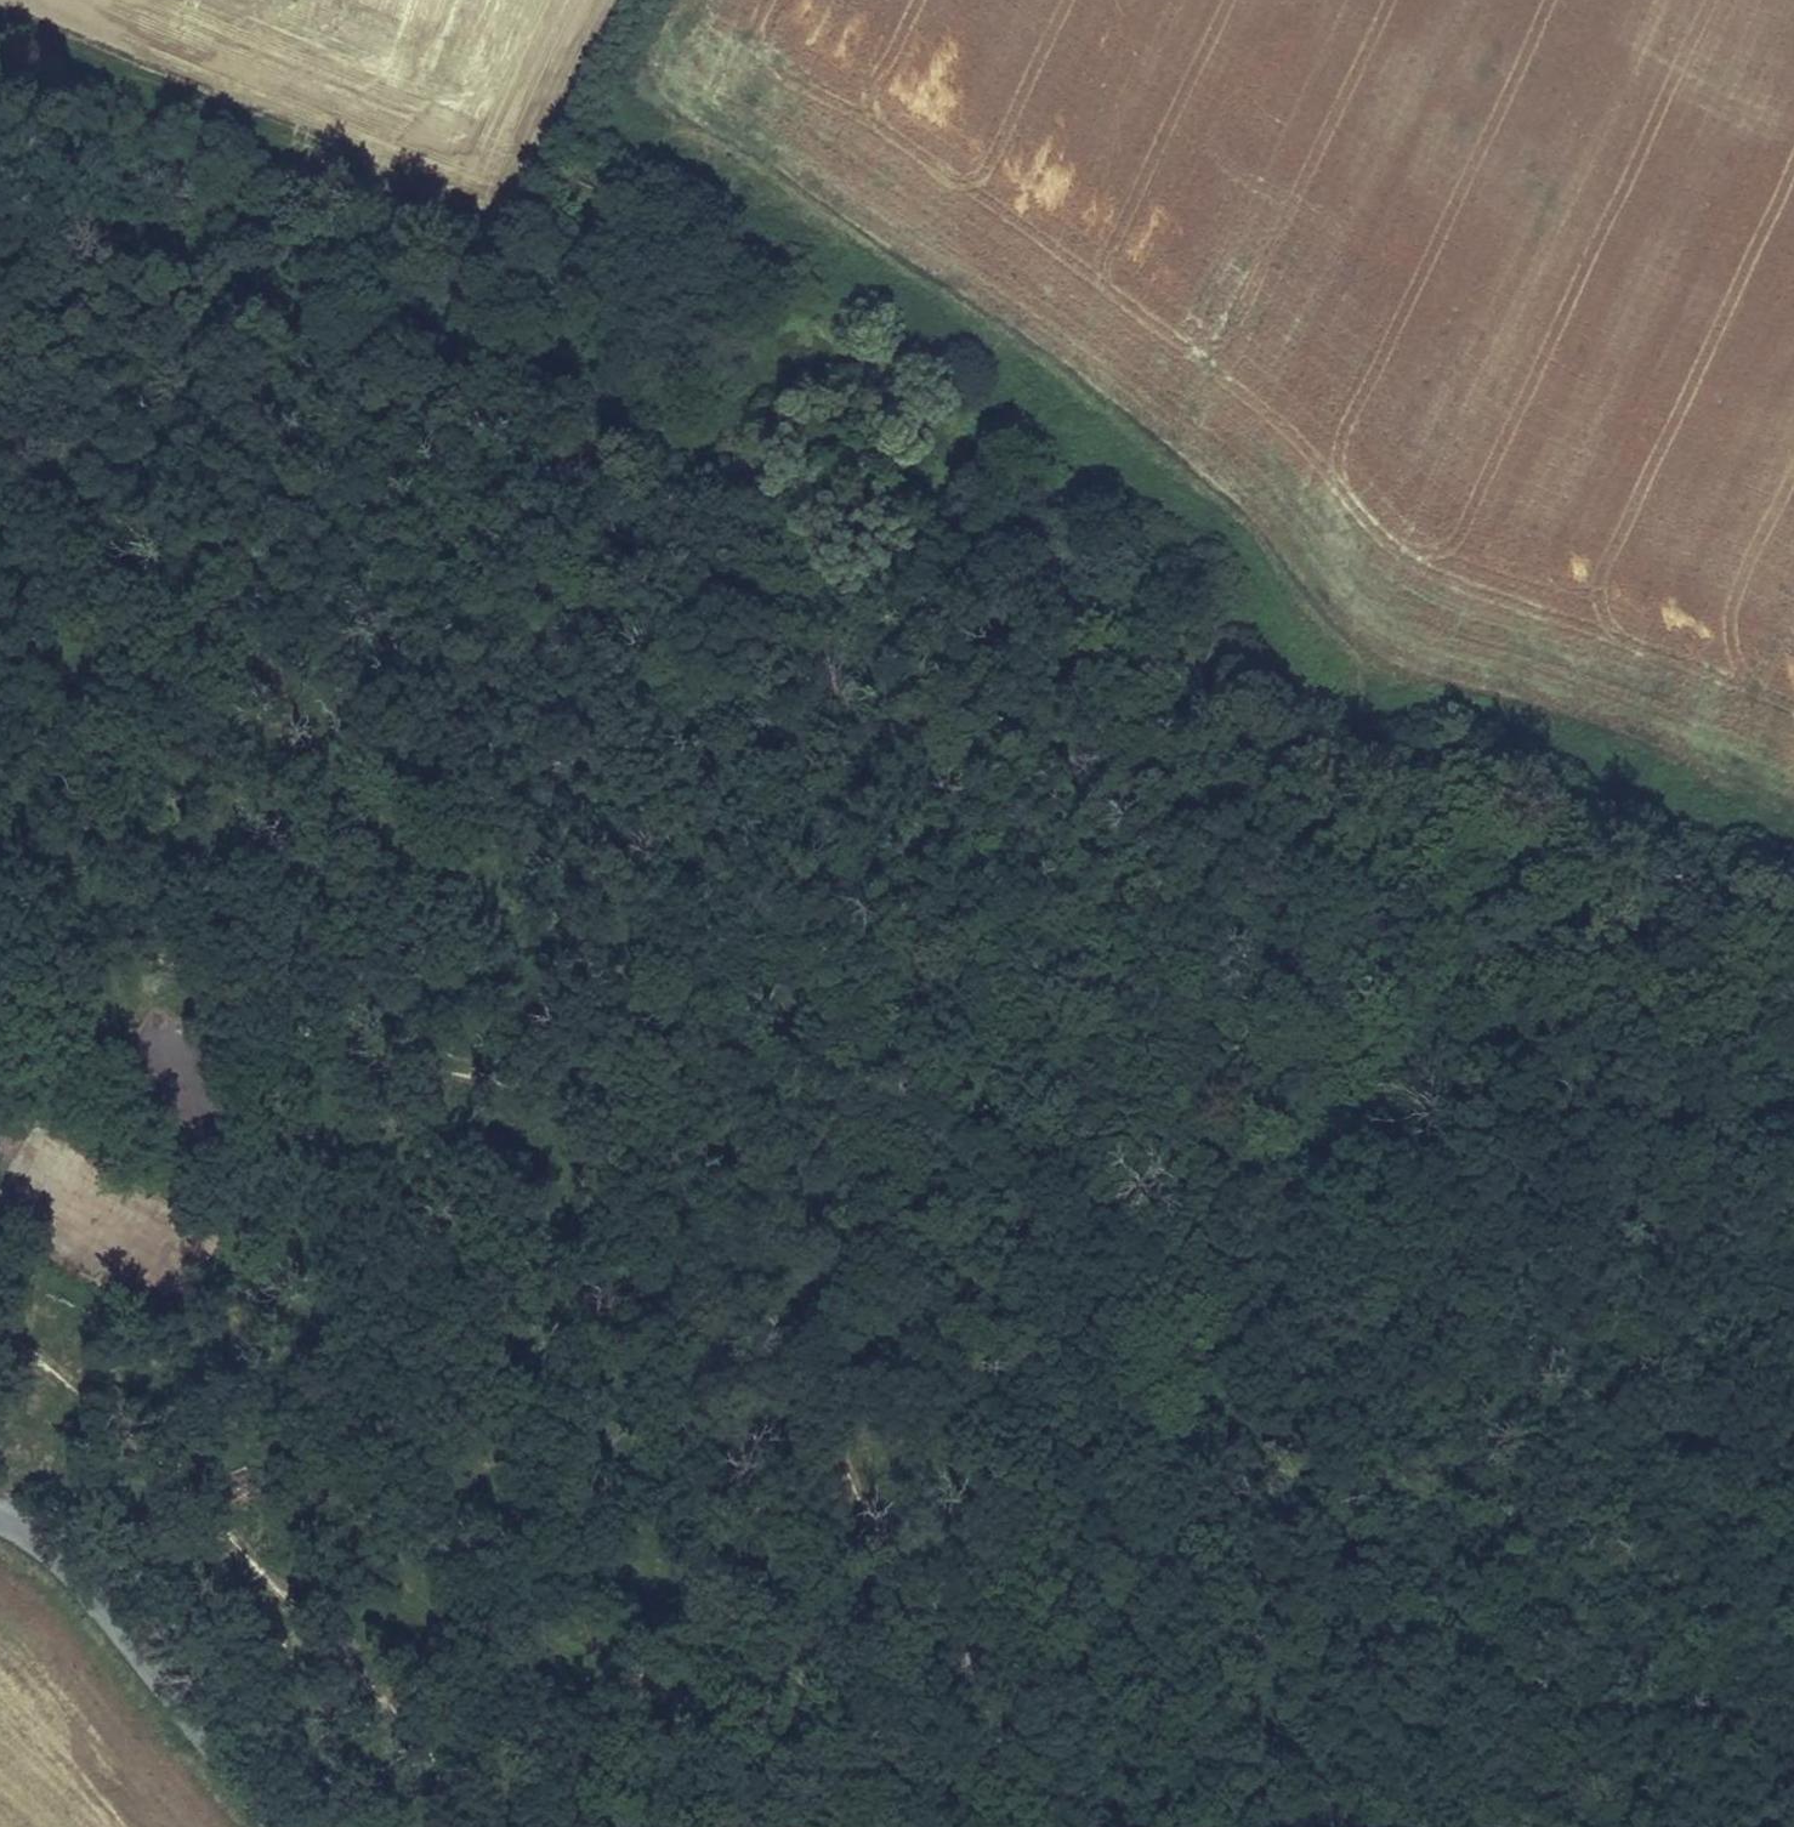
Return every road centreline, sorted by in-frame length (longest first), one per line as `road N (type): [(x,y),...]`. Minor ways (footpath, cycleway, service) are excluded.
road 1 (unclassified): [(278,1826),(91,1587),(56,1547),(0,1515)]

